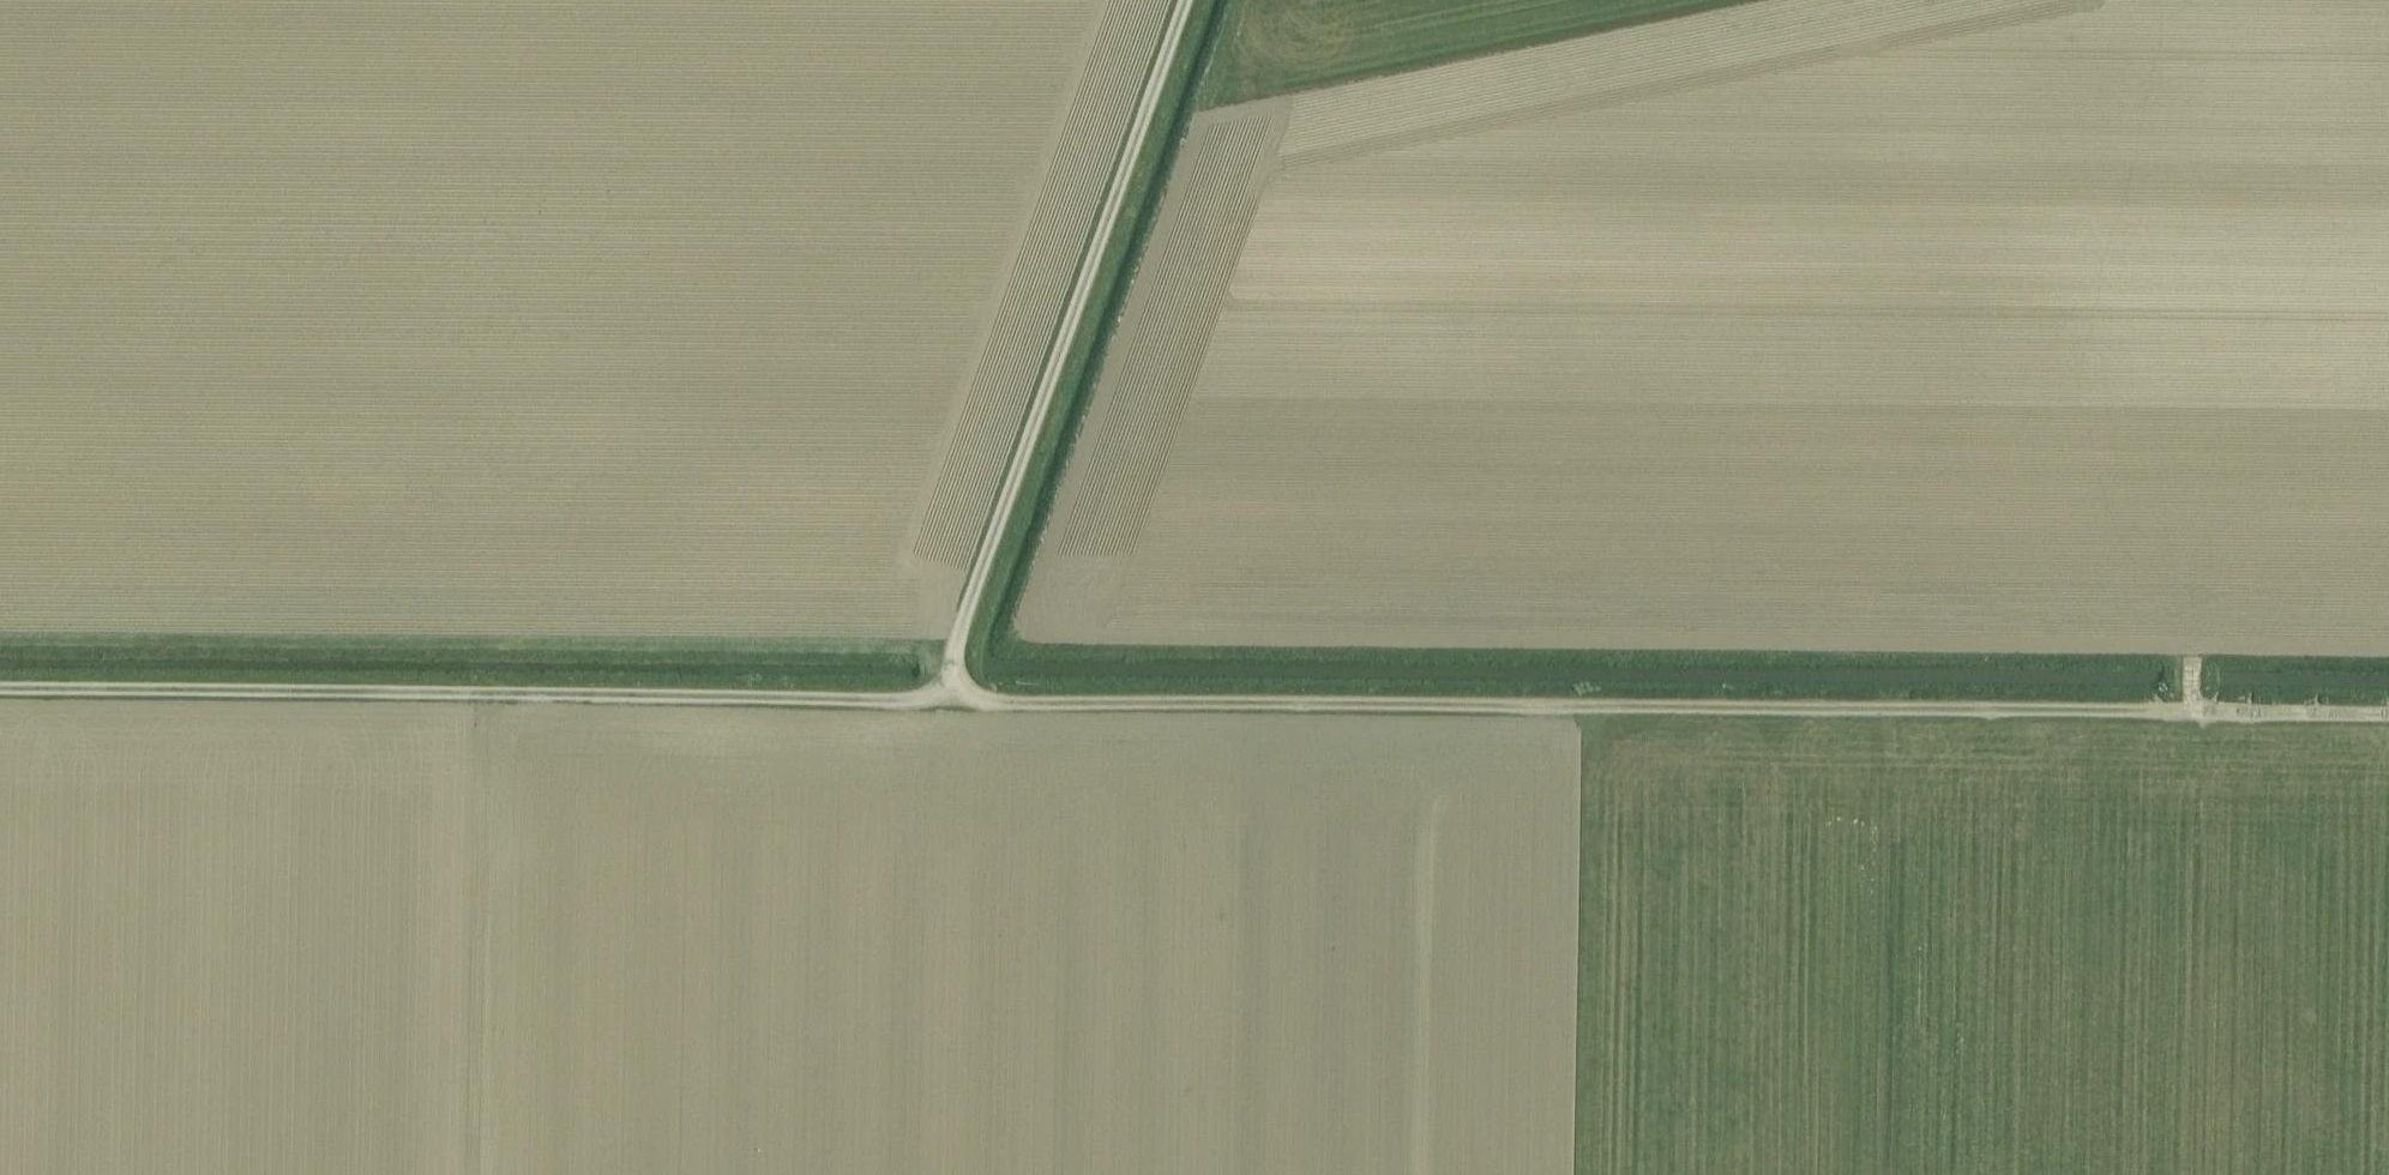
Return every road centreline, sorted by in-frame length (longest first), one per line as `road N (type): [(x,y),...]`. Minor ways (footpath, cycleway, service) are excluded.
road 1 (track): [(2388,715),(942,697)]
road 2 (track): [(942,697),(0,693)]
road 3 (track): [(942,697),(1188,0)]

